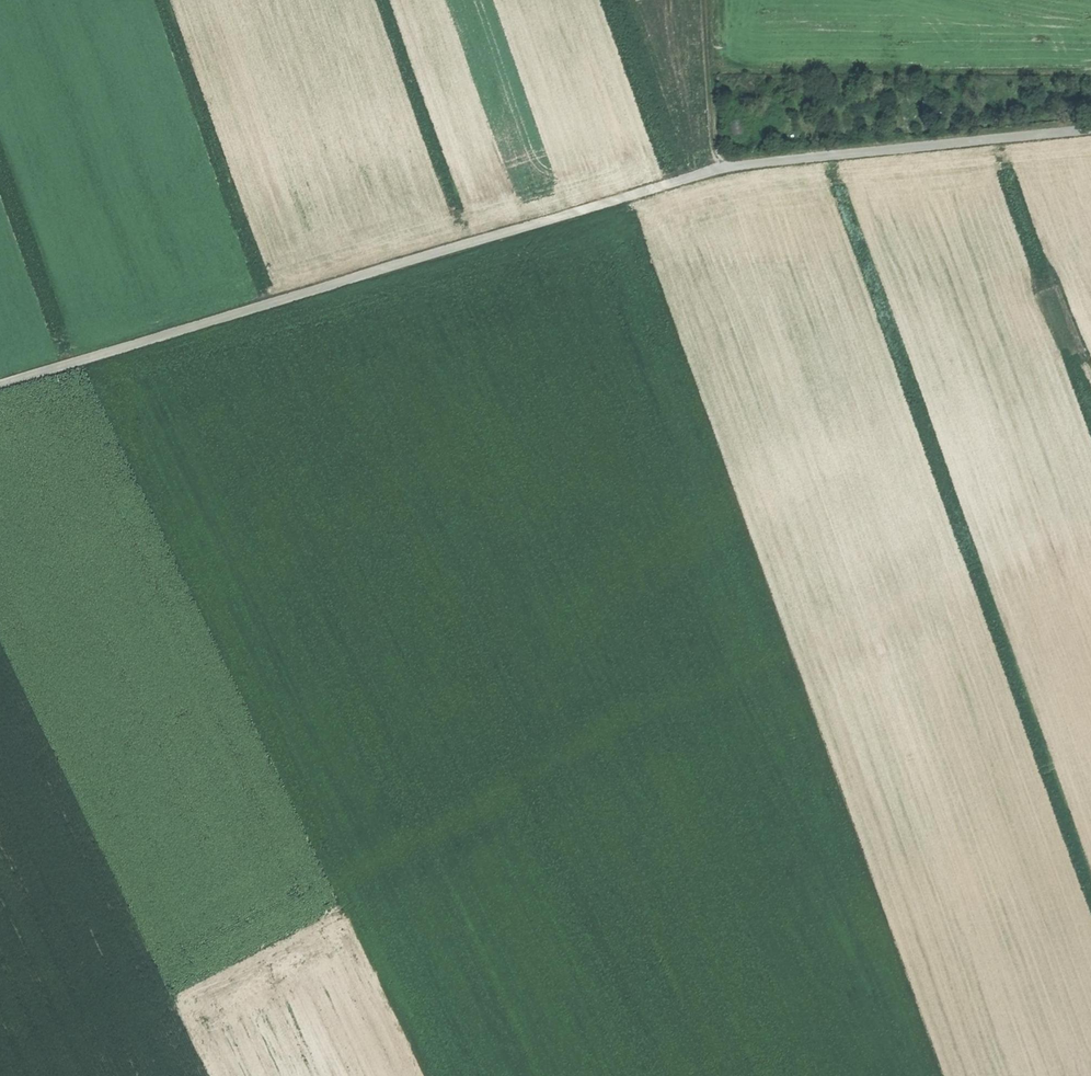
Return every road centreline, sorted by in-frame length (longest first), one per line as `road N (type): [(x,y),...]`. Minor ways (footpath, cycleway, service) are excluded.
road 1 (track): [(0,385),(720,169),(1090,127)]
road 2 (track): [(707,0),(720,169)]

